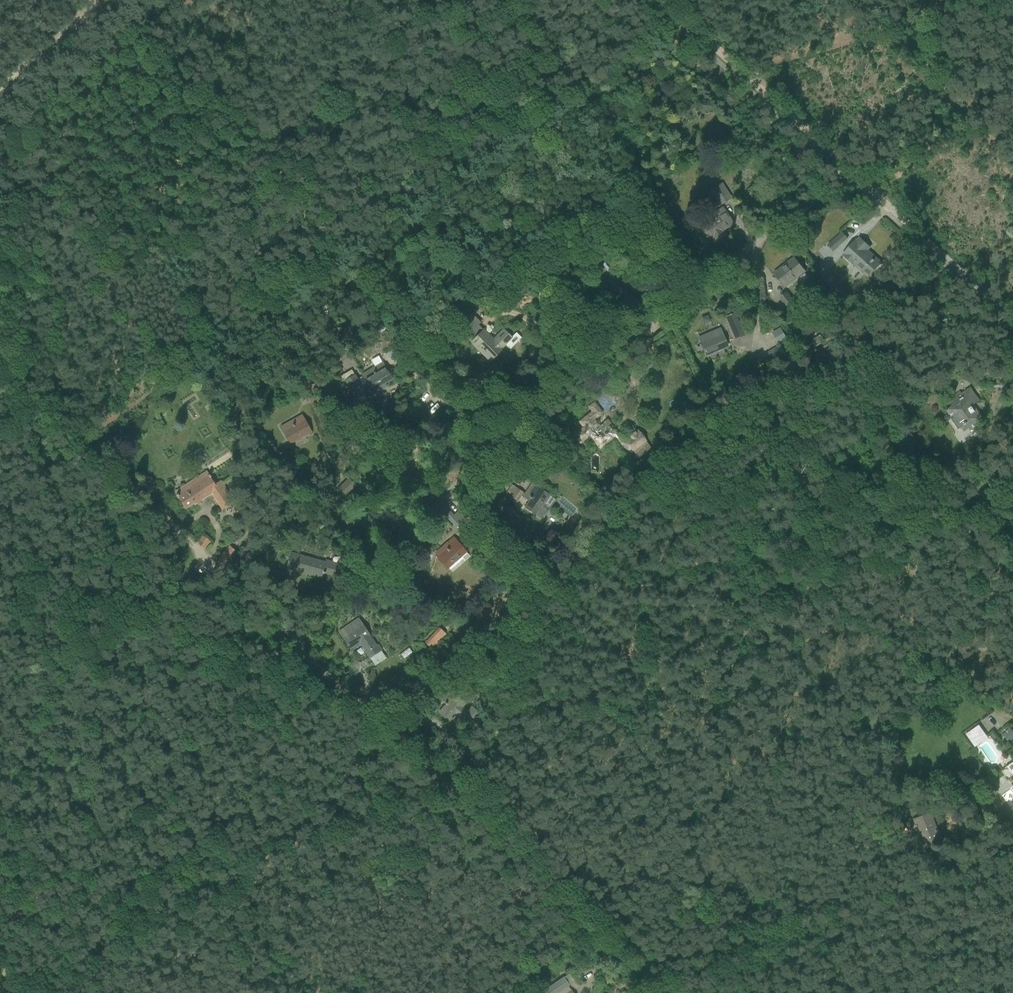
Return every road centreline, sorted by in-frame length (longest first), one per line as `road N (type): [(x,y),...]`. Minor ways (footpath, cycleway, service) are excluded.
road 1 (unclassified): [(298,643),(602,339),(859,180)]
road 2 (track): [(462,794),(82,442)]
road 3 (track): [(1012,847),(668,963),(613,949)]
road 4 (track): [(859,180),(662,0)]
road 5 (unclassified): [(1012,319),(859,180)]
road 6 (track): [(0,87),(104,0)]
road 7 (track): [(394,734),(417,722),(455,734),(473,777),(462,794)]

